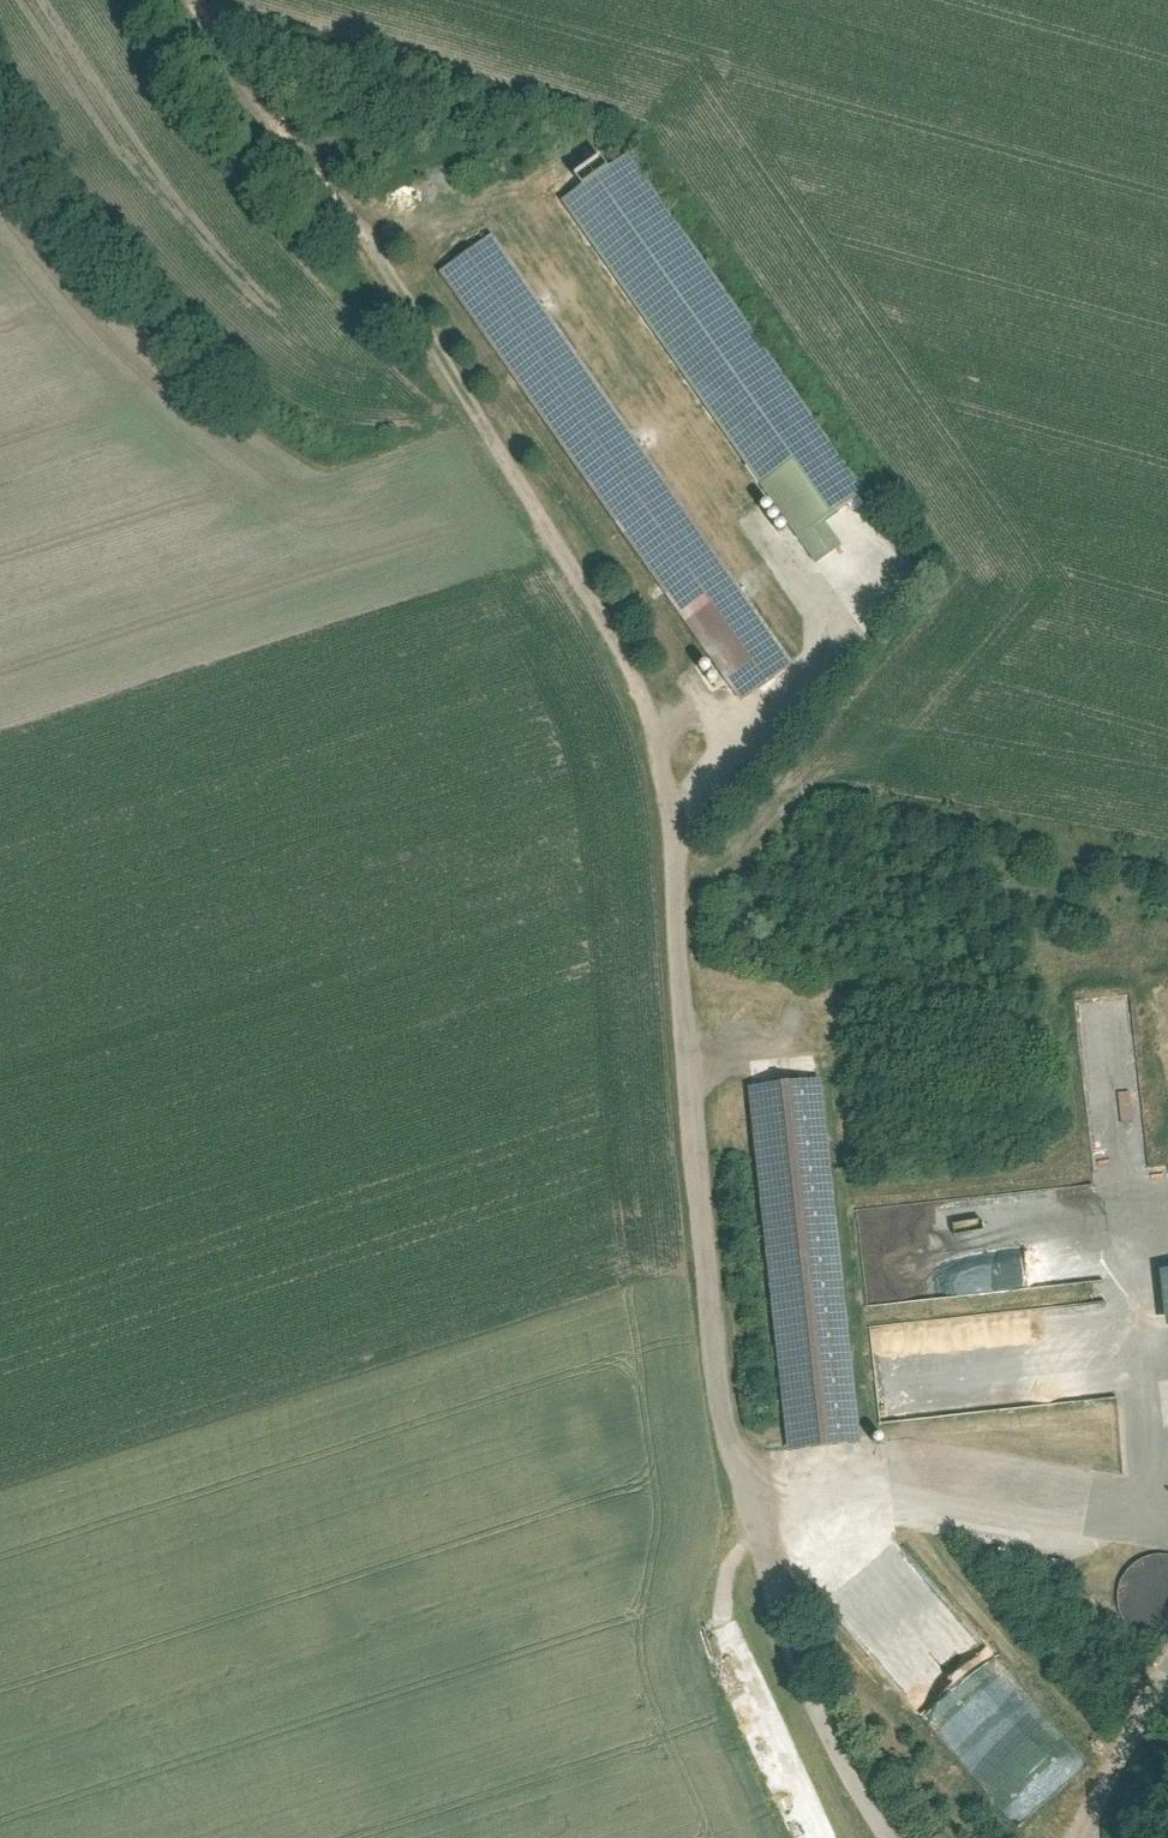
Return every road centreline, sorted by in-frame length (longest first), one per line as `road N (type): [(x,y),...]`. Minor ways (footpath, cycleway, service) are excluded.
road 1 (track): [(206,26),(368,244),(587,590),(639,693),(671,828),(725,1405),(776,1607),(881,1830)]

